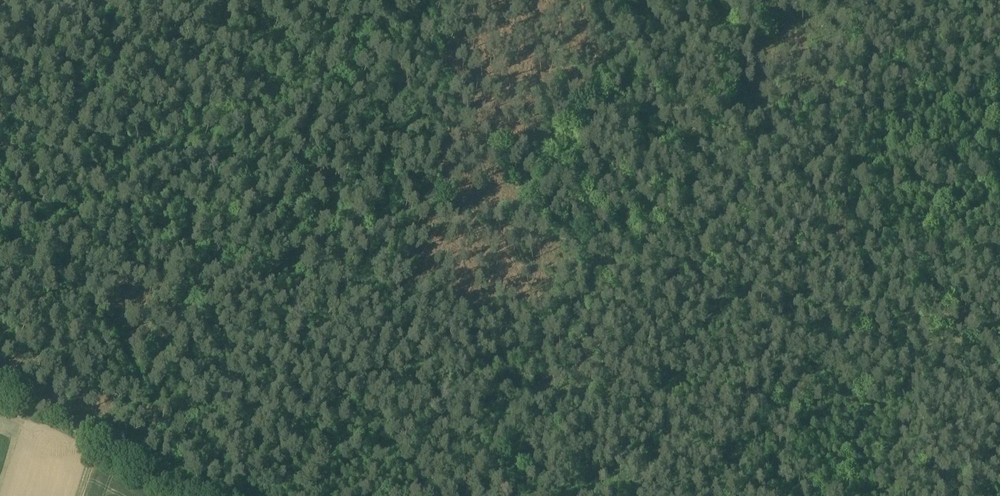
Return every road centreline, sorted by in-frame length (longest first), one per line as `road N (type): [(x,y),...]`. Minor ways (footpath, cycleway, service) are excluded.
road 1 (track): [(336,0),(302,165),(92,447)]

